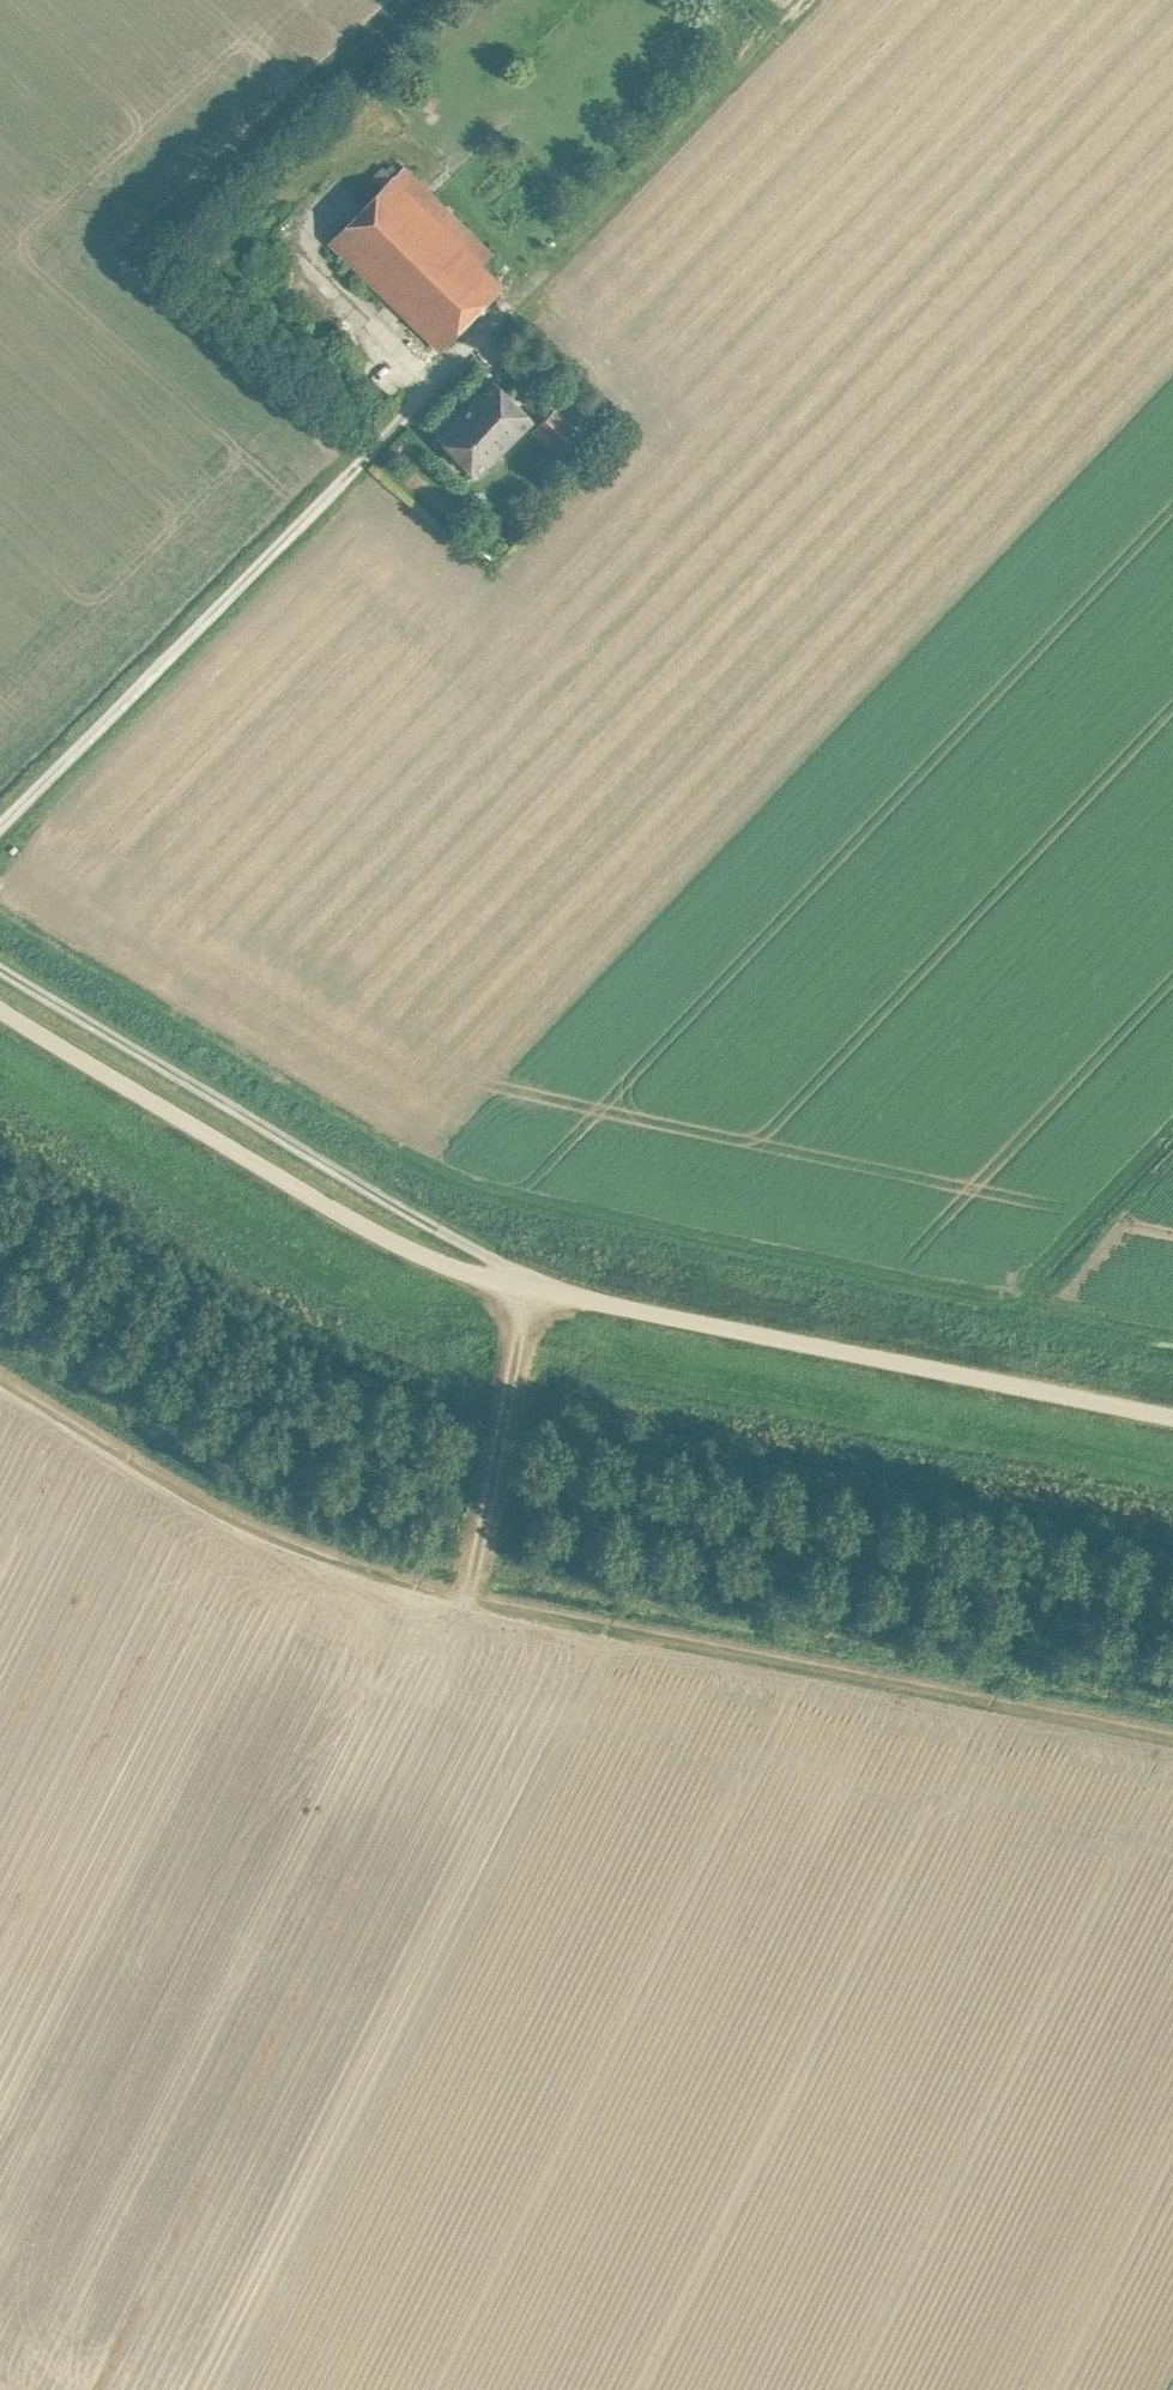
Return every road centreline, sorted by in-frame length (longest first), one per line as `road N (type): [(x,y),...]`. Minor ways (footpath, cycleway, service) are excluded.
road 1 (unclassified): [(0,969),(554,1299)]
road 2 (unclassified): [(1172,1422),(554,1299)]
road 3 (unclassified): [(554,1299),(501,1290),(397,1251),(0,1017)]
road 4 (unclassified): [(0,834),(407,404)]
road 5 (track): [(407,404),(800,0)]

